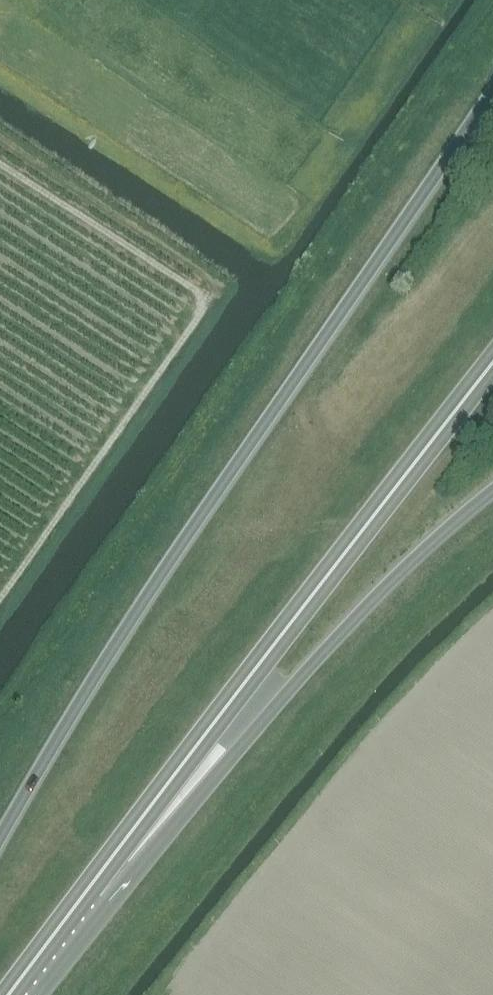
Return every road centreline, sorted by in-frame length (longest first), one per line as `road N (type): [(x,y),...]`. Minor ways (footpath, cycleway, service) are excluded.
road 1 (trunk): [(492,105),(250,452),(0,850)]
road 2 (trunk): [(87,892),(492,363)]
road 3 (trunk): [(87,892),(417,556),(492,496)]
road 4 (trunk): [(9,994),(87,892)]

